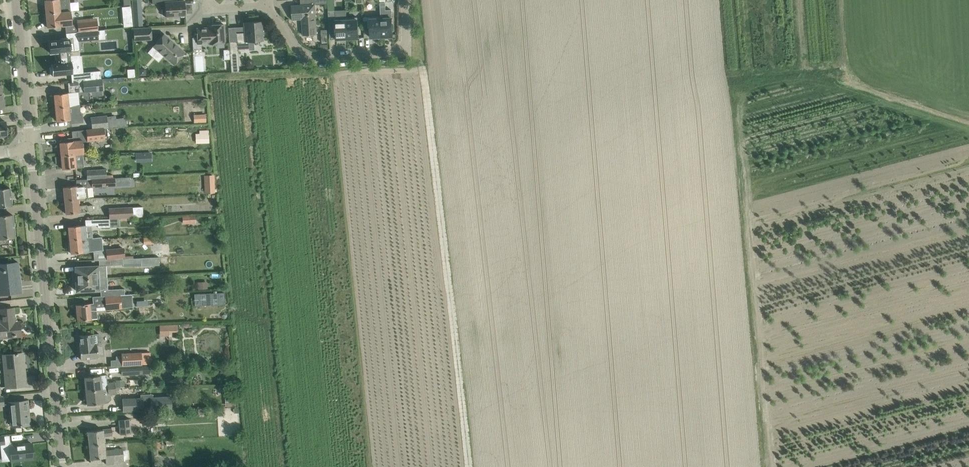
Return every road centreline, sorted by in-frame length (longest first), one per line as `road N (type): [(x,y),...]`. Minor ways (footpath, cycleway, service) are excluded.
road 1 (tertiary): [(62,466),(31,150)]
road 2 (residential): [(406,0),(403,51),(311,58),(268,3)]
road 3 (tertiary): [(31,150),(16,0)]

